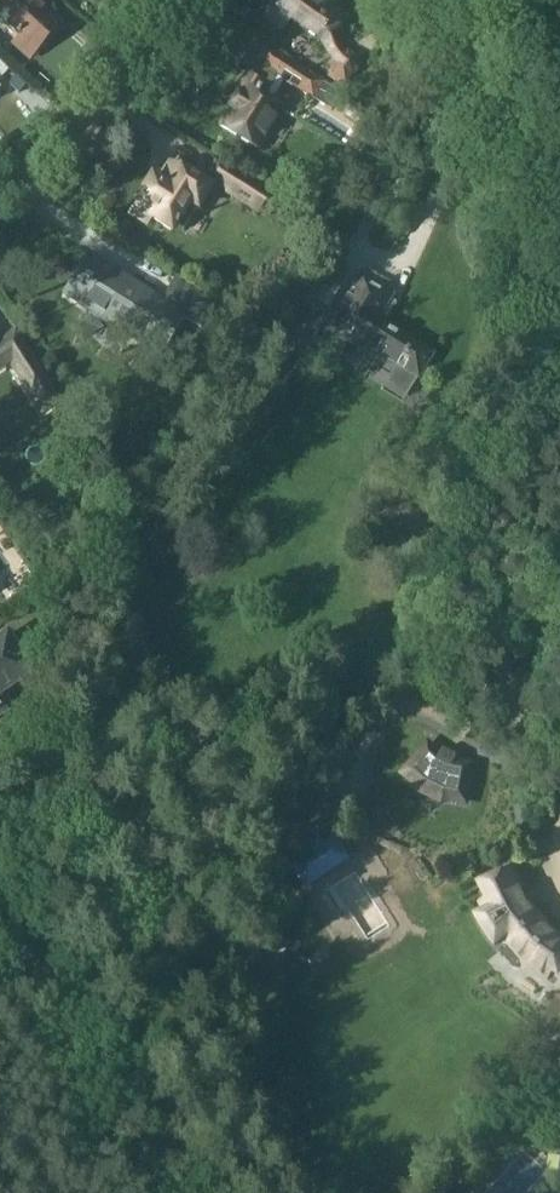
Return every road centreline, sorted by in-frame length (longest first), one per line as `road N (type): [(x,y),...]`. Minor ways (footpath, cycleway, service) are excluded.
road 1 (track): [(0,903),(174,1192)]
road 2 (residential): [(0,190),(36,168),(195,0)]
road 3 (unclassified): [(559,184),(414,0)]

